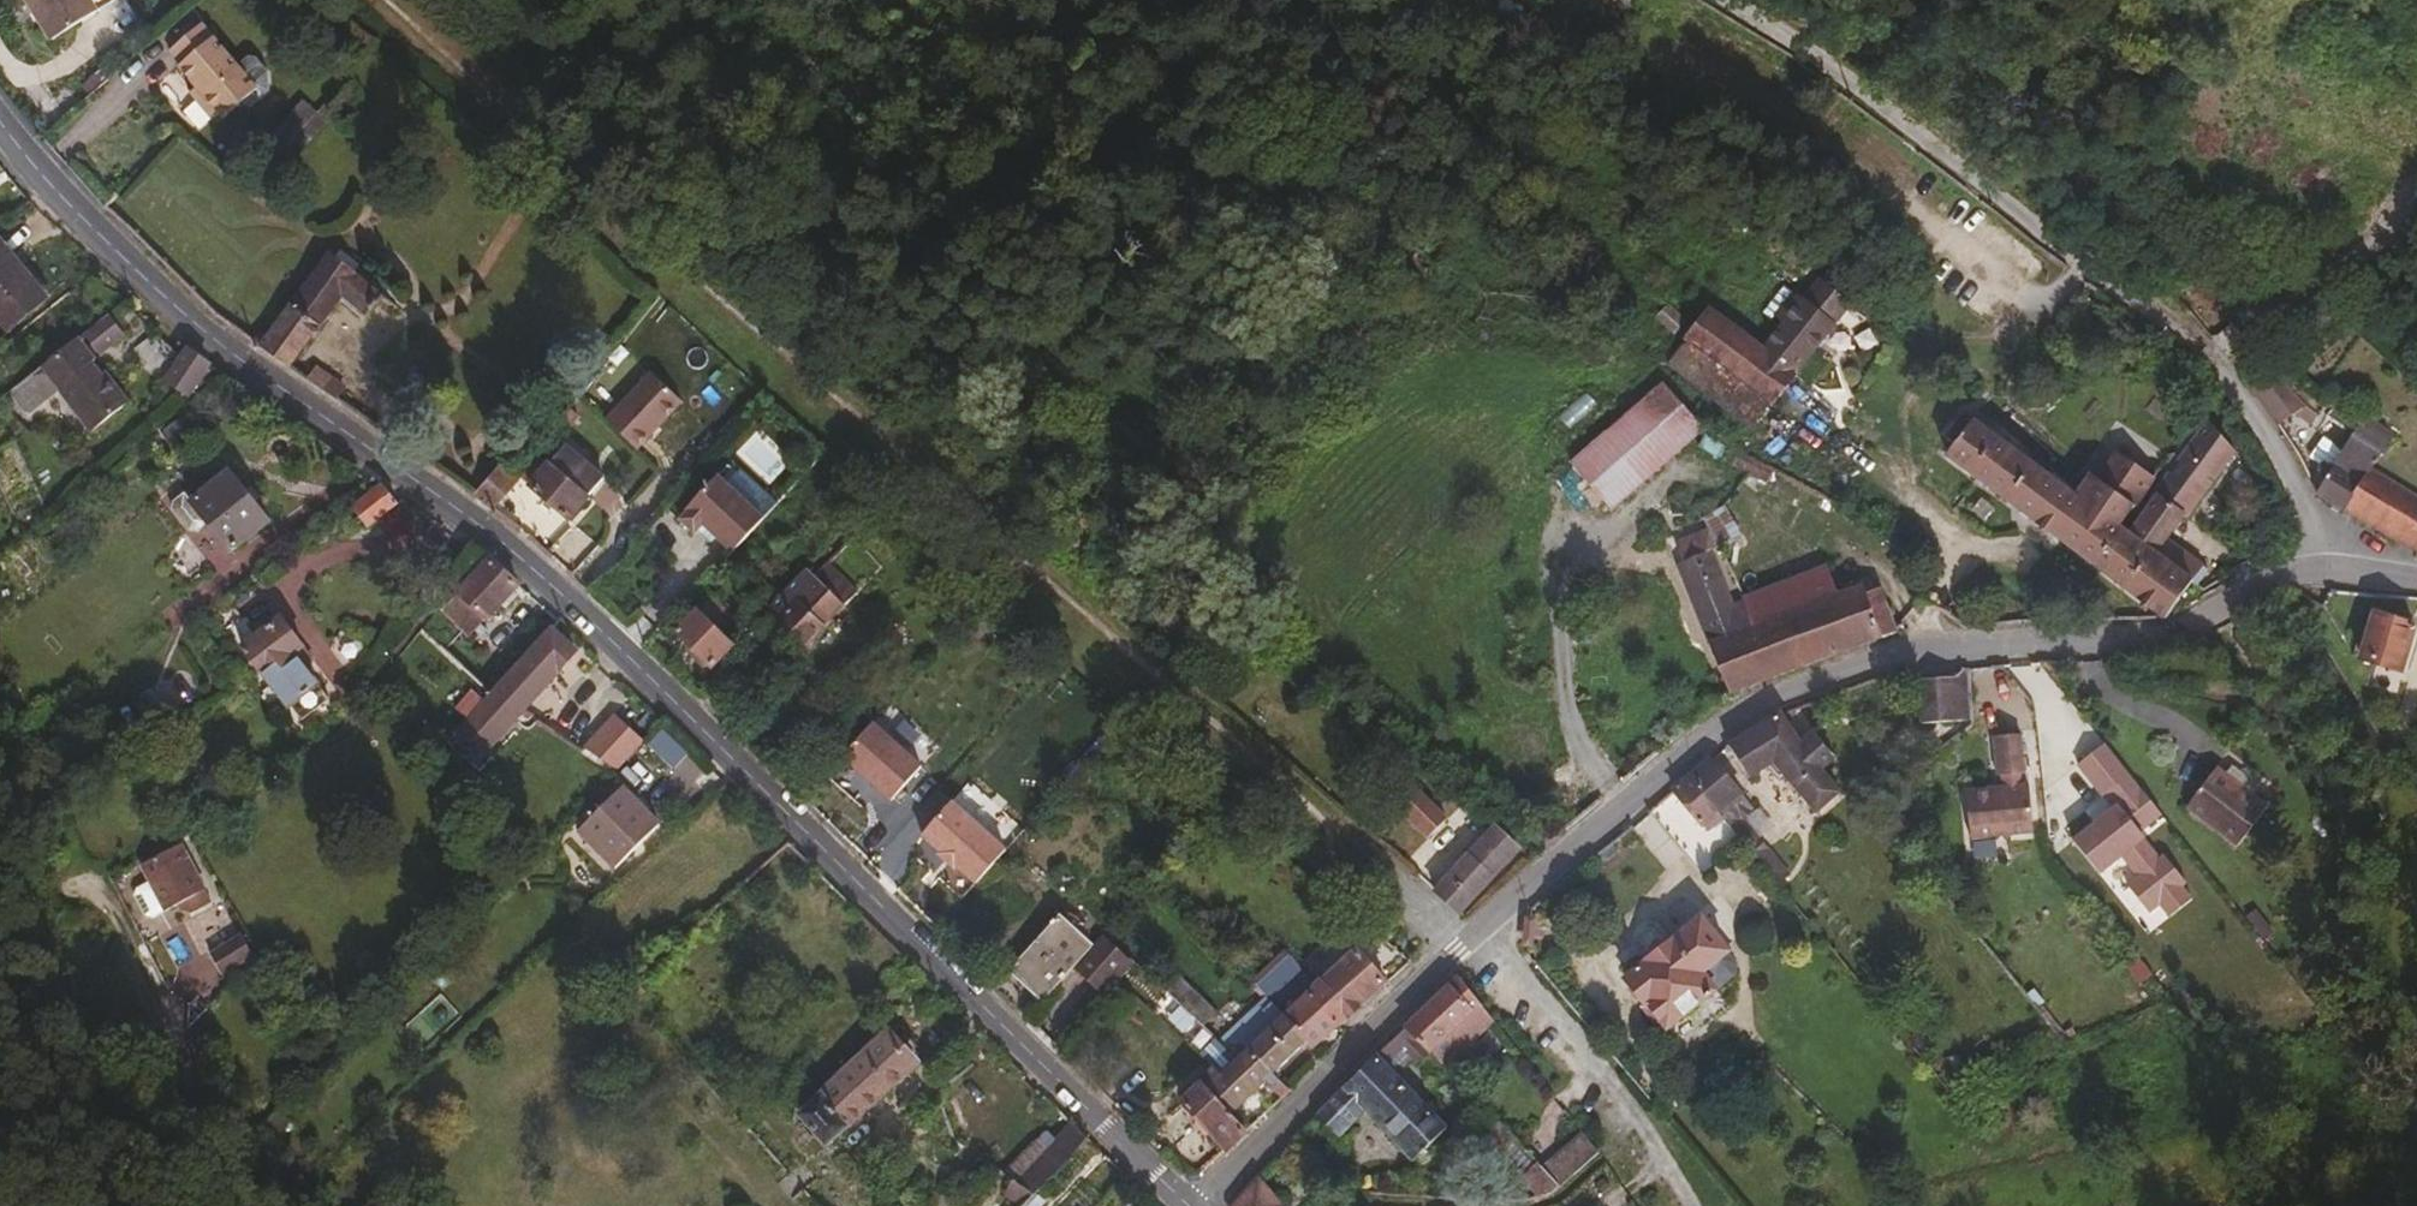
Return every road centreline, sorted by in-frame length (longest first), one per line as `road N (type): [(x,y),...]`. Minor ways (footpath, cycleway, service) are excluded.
road 1 (tertiary): [(0,117),(215,342),(534,570),(1192,1205)]
road 2 (residential): [(2254,587),(2182,630),(1899,655),(1852,666),(1743,715),(1551,865),(1195,1205)]
road 3 (residential): [(1735,0),(2200,343),(2293,478),(2334,570)]
road 4 (track): [(1457,951),(1636,1138),(1679,1205)]

